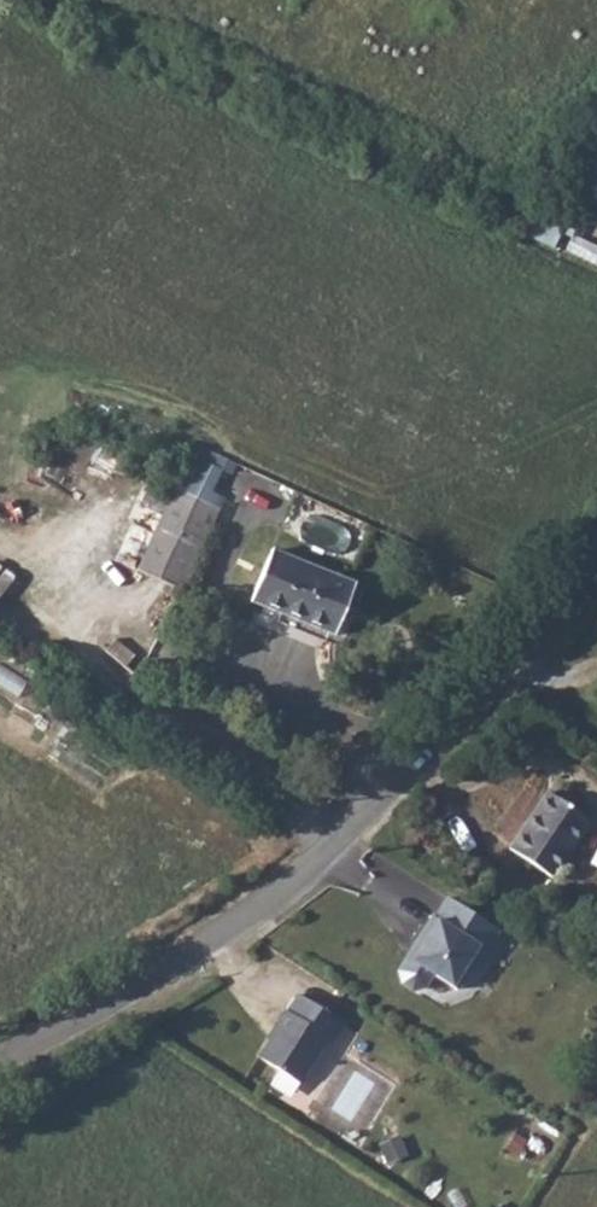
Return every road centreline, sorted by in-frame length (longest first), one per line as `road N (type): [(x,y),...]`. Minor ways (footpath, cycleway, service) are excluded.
road 1 (unclassified): [(0,1063),(150,983),(387,797),(596,554)]

